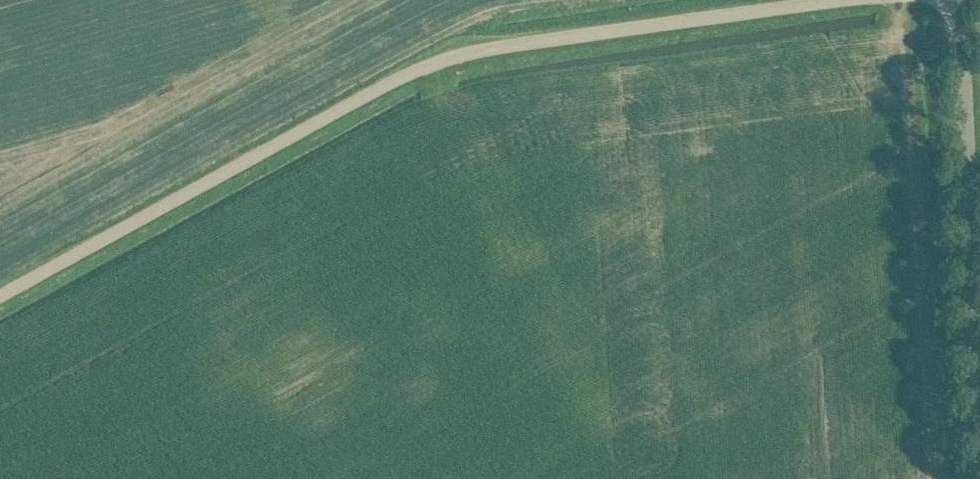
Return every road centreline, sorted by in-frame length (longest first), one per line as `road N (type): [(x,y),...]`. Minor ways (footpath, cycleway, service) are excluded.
road 1 (unclassified): [(0,295),(442,62),(895,0)]
road 2 (unclassified): [(975,478),(954,0)]

